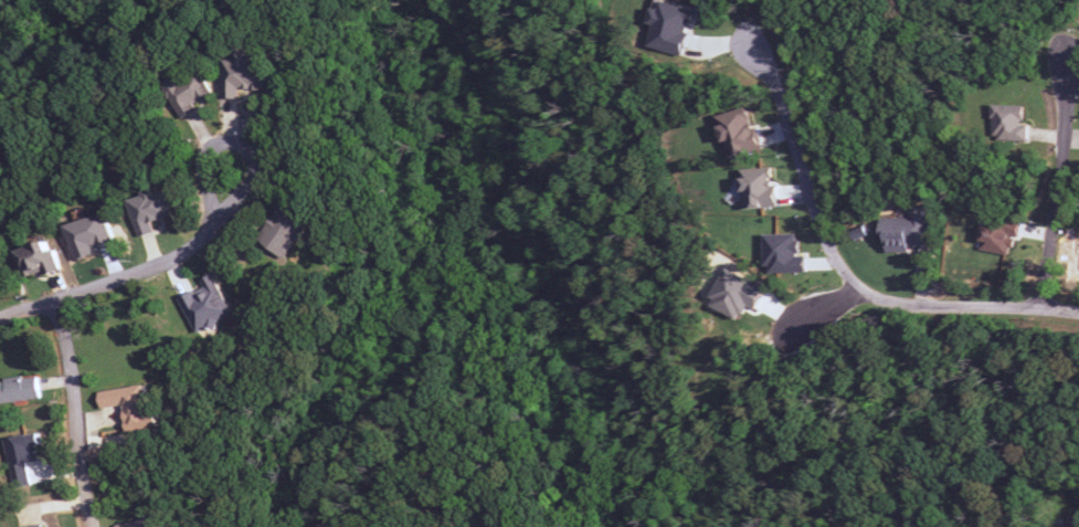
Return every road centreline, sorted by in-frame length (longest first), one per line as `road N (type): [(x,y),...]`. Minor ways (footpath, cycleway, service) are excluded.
road 1 (residential): [(1078,314),(905,307),(857,289),(781,93),(752,50)]
road 2 (residential): [(0,325),(193,259),(216,232),(232,176)]
road 3 (residential): [(1046,312),(1072,77)]
road 4 (residential): [(97,526),(60,306)]

